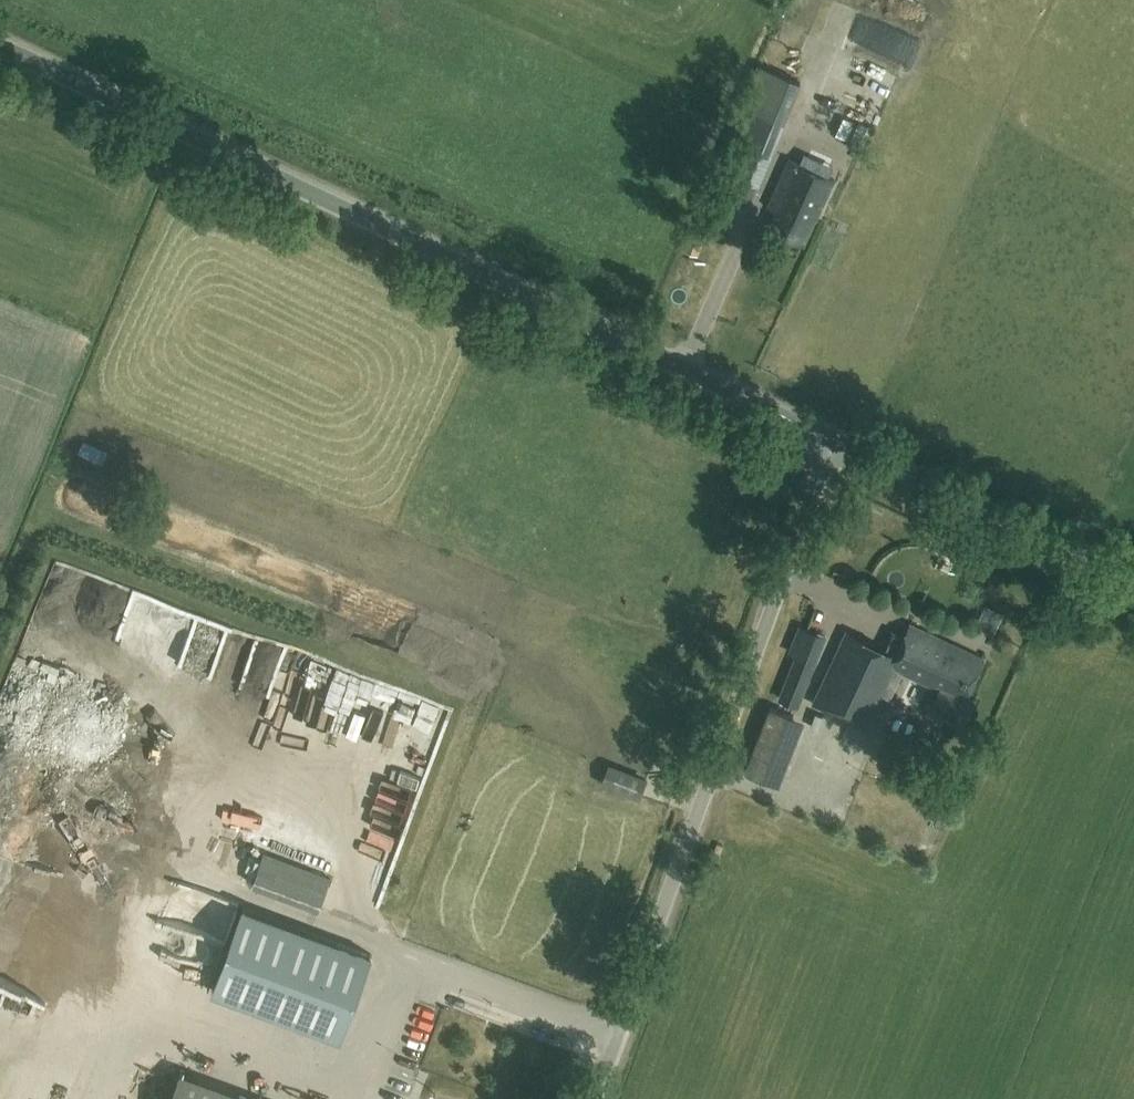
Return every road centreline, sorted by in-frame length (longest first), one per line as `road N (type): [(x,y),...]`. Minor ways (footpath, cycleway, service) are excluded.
road 1 (unclassified): [(833,440),(0,44)]
road 2 (unclassified): [(595,1098),(833,440)]
road 3 (unclassified): [(1133,583),(833,440)]

